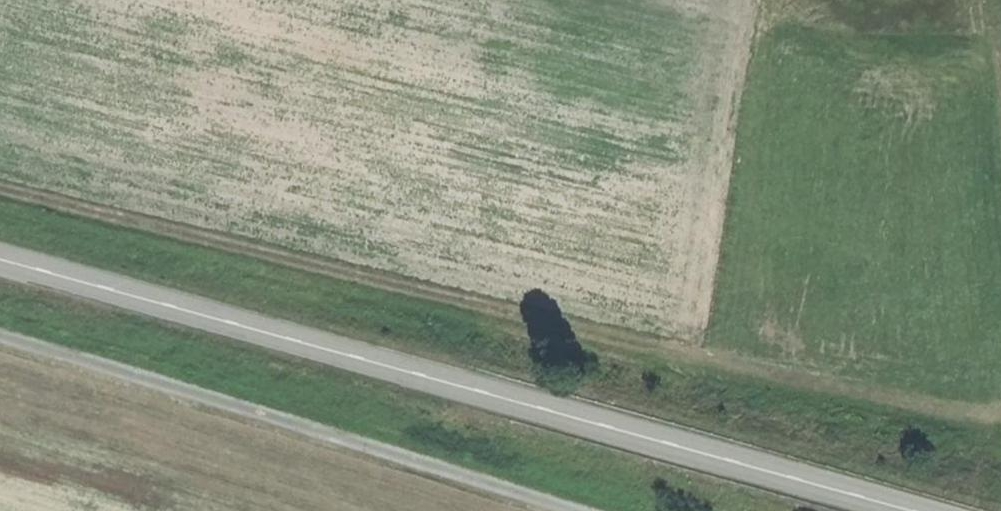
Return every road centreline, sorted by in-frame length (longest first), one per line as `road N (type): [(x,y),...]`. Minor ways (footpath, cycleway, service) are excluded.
road 1 (track): [(0,182),(891,402),(959,418),(1000,416)]
road 2 (tertiary): [(914,510),(0,261)]
road 3 (track): [(0,344),(557,510)]

